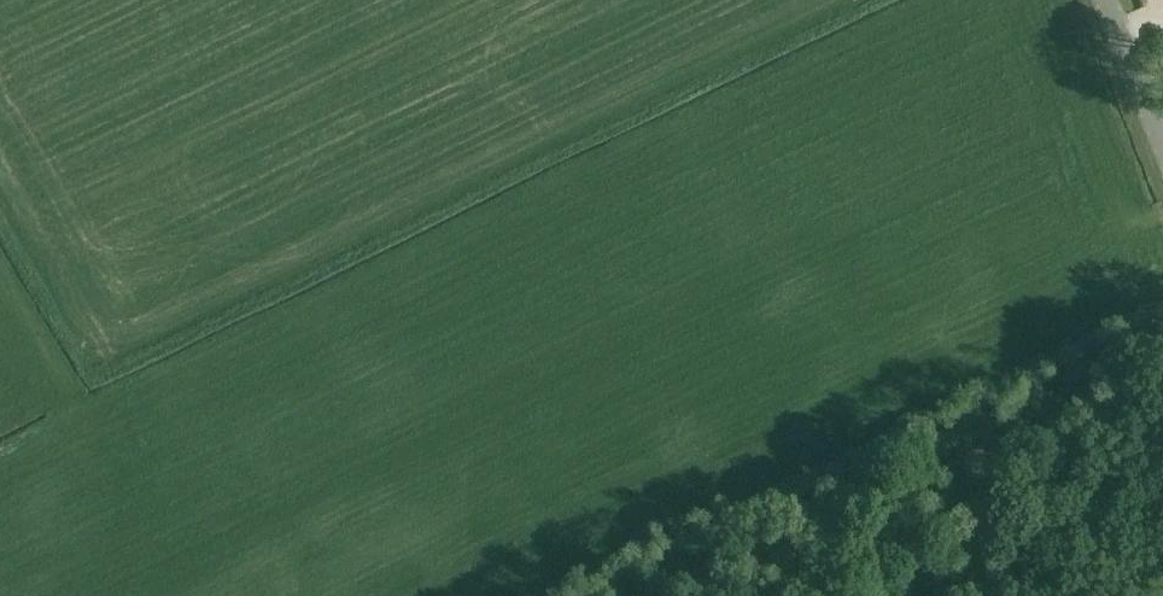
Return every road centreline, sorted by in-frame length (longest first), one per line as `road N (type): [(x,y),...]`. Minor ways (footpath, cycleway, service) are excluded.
road 1 (unclassified): [(1162,140),(1104,0)]

